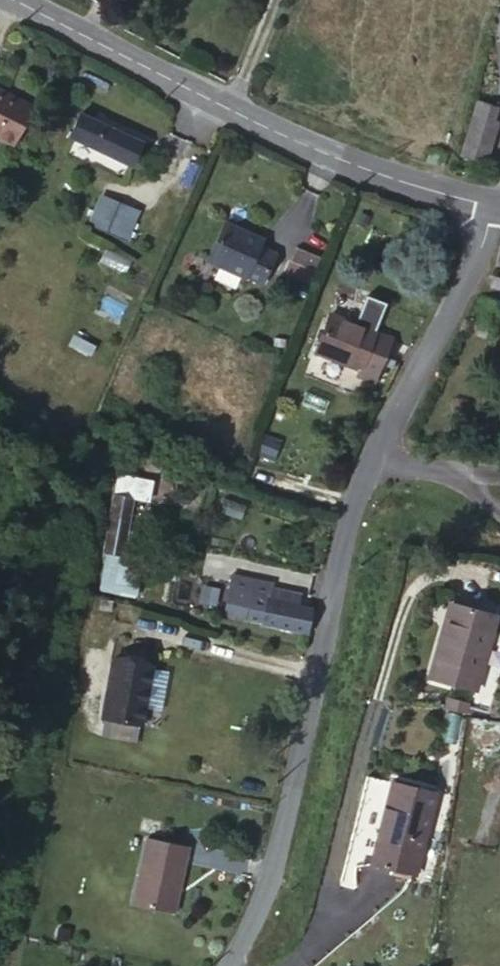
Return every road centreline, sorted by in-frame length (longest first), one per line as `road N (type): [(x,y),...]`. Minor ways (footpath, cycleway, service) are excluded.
road 1 (residential): [(474,202),(443,311),(335,545),(265,858),(225,965)]
road 2 (tertiary): [(474,202),(303,152),(0,1)]

